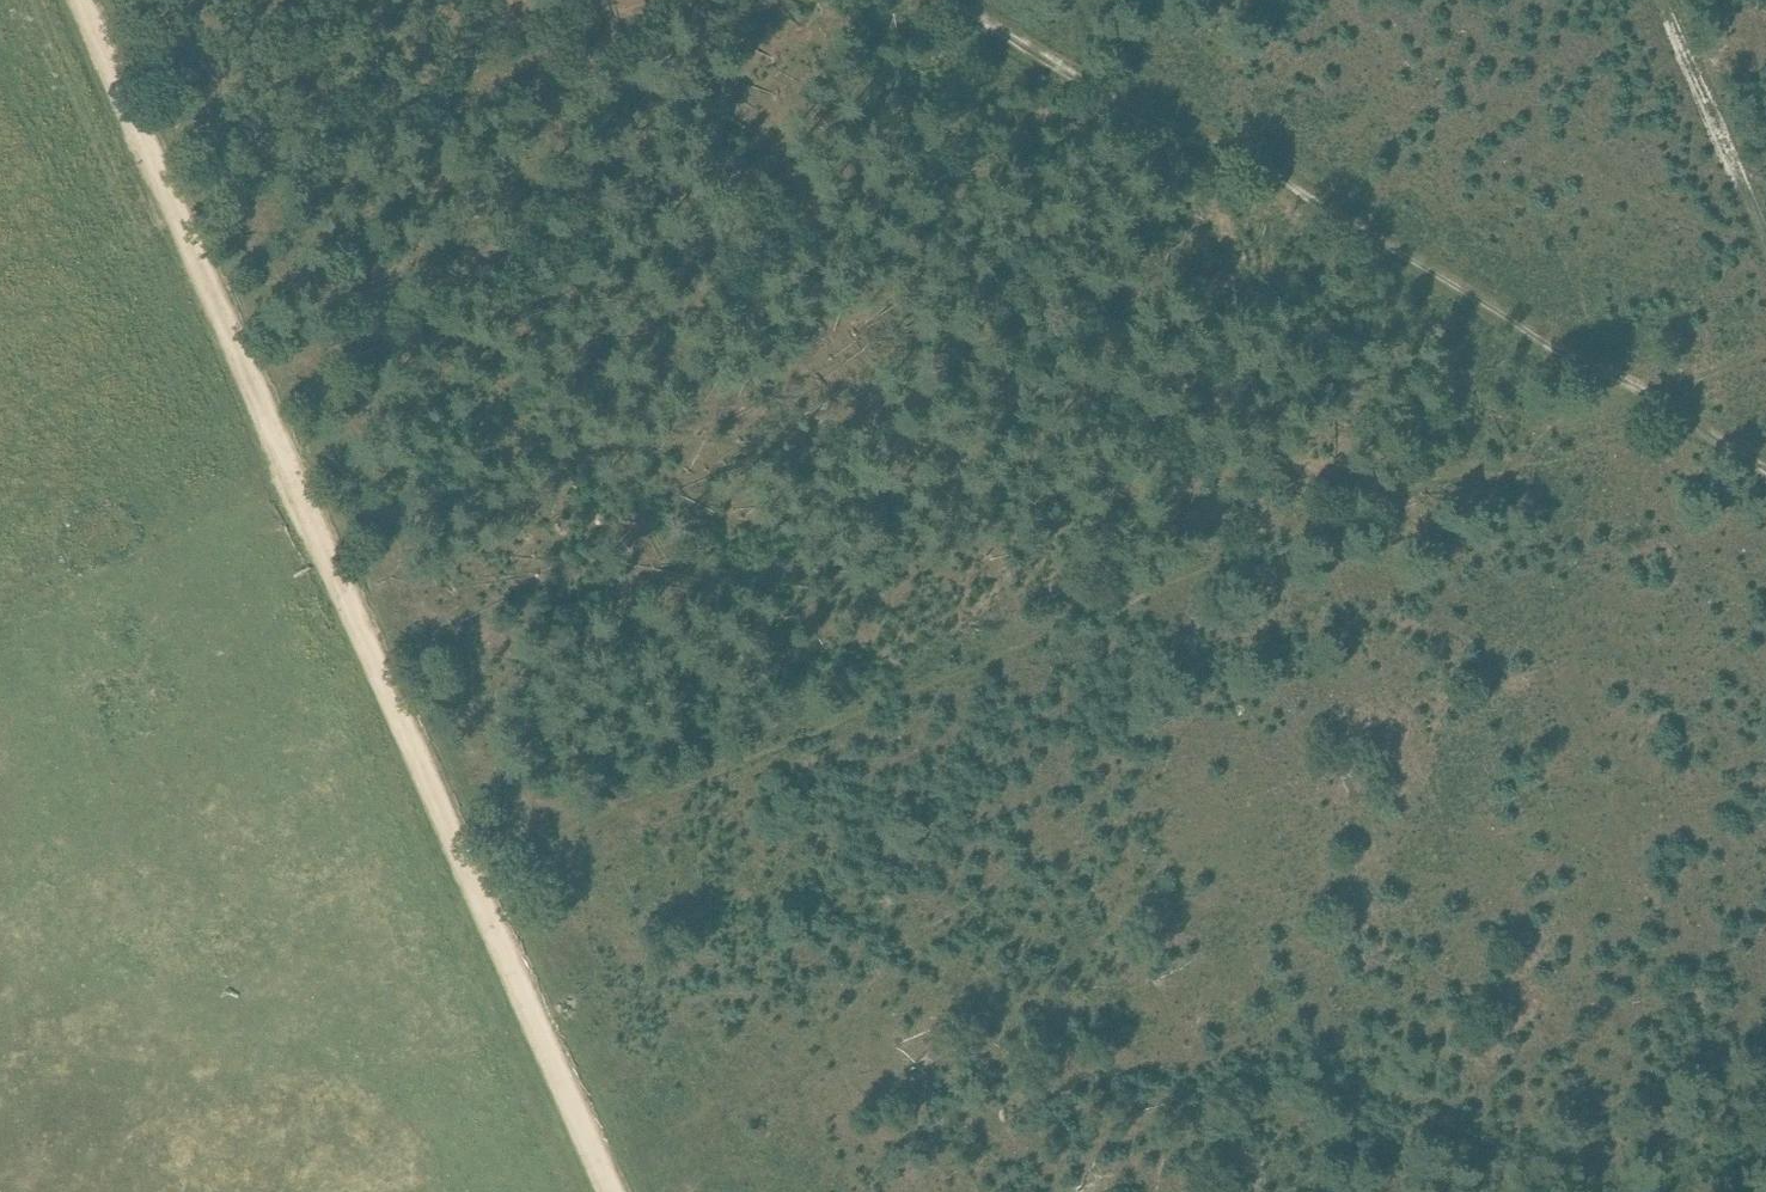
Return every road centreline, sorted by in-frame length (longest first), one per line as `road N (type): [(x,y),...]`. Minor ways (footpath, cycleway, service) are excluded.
road 1 (track): [(87,0),(615,1191)]

